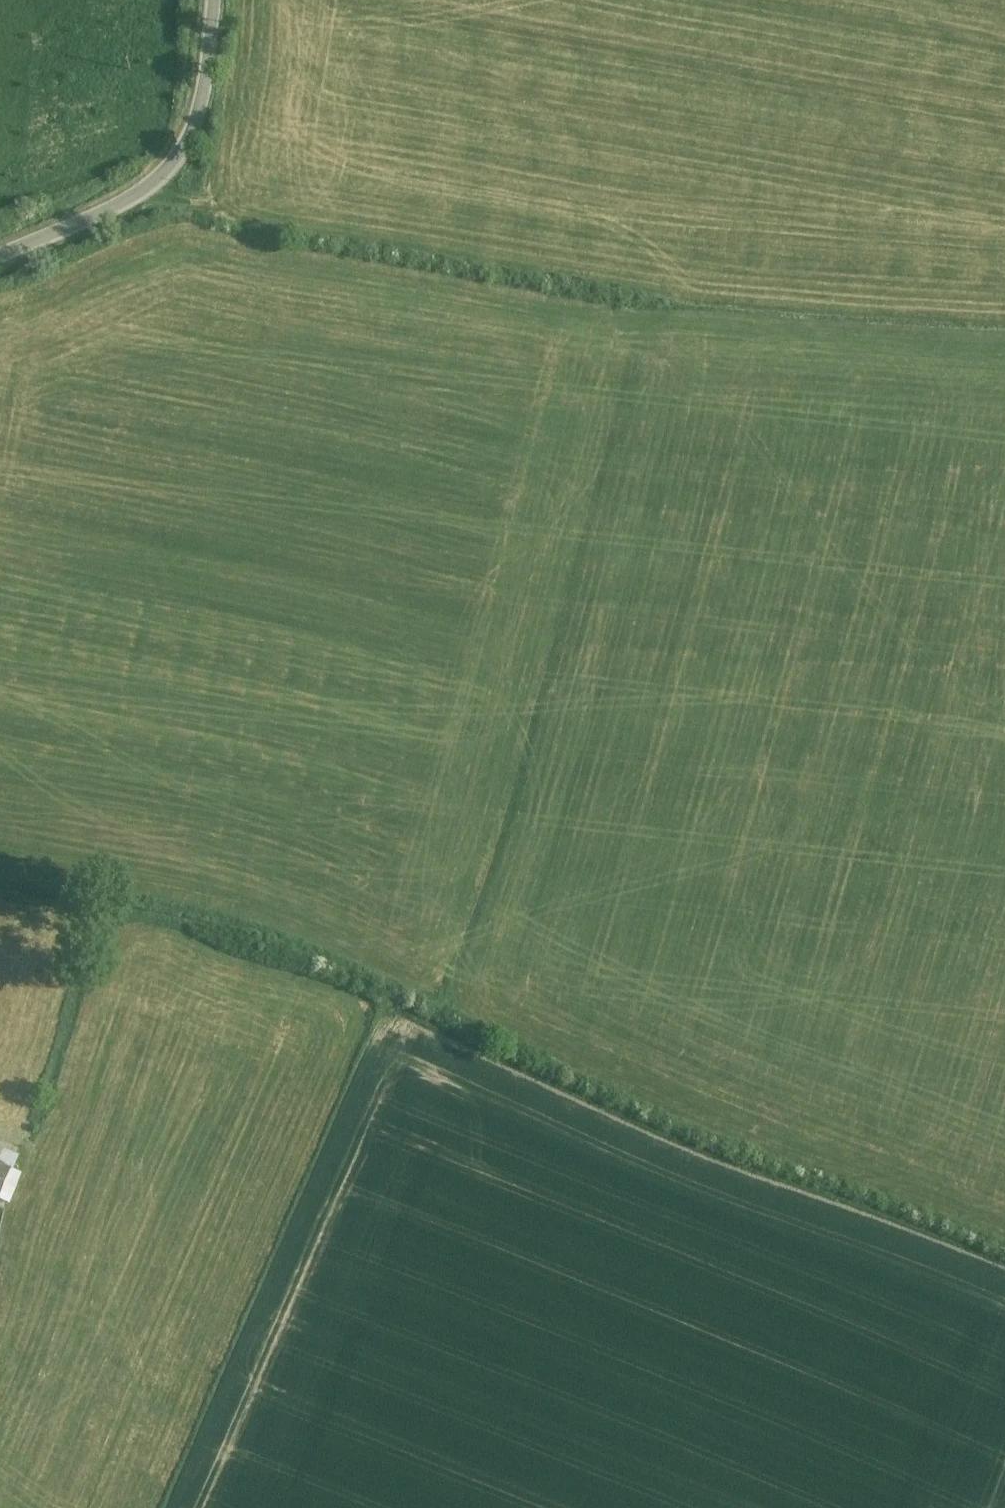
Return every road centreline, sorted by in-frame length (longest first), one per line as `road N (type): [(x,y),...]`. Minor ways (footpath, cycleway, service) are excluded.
road 1 (unclassified): [(0,256),(144,193),(178,164),(198,123),(217,0)]

